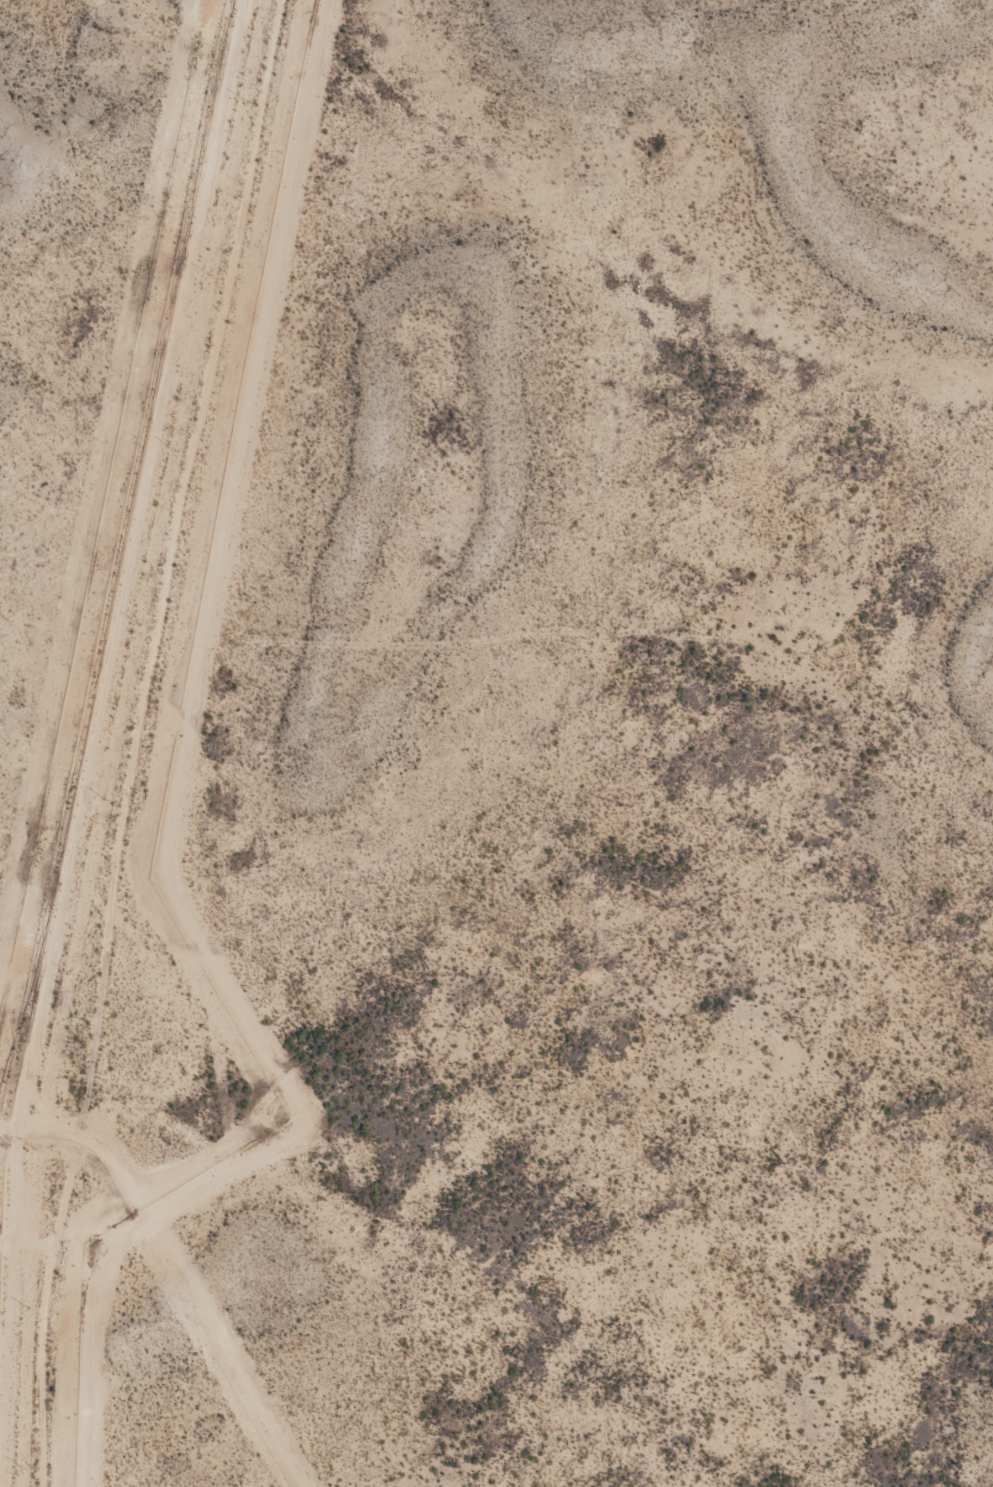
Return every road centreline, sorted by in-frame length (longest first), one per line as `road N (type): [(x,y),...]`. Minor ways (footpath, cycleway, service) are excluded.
road 1 (track): [(57,1486),(93,918),(128,742),(163,631),(280,0)]

